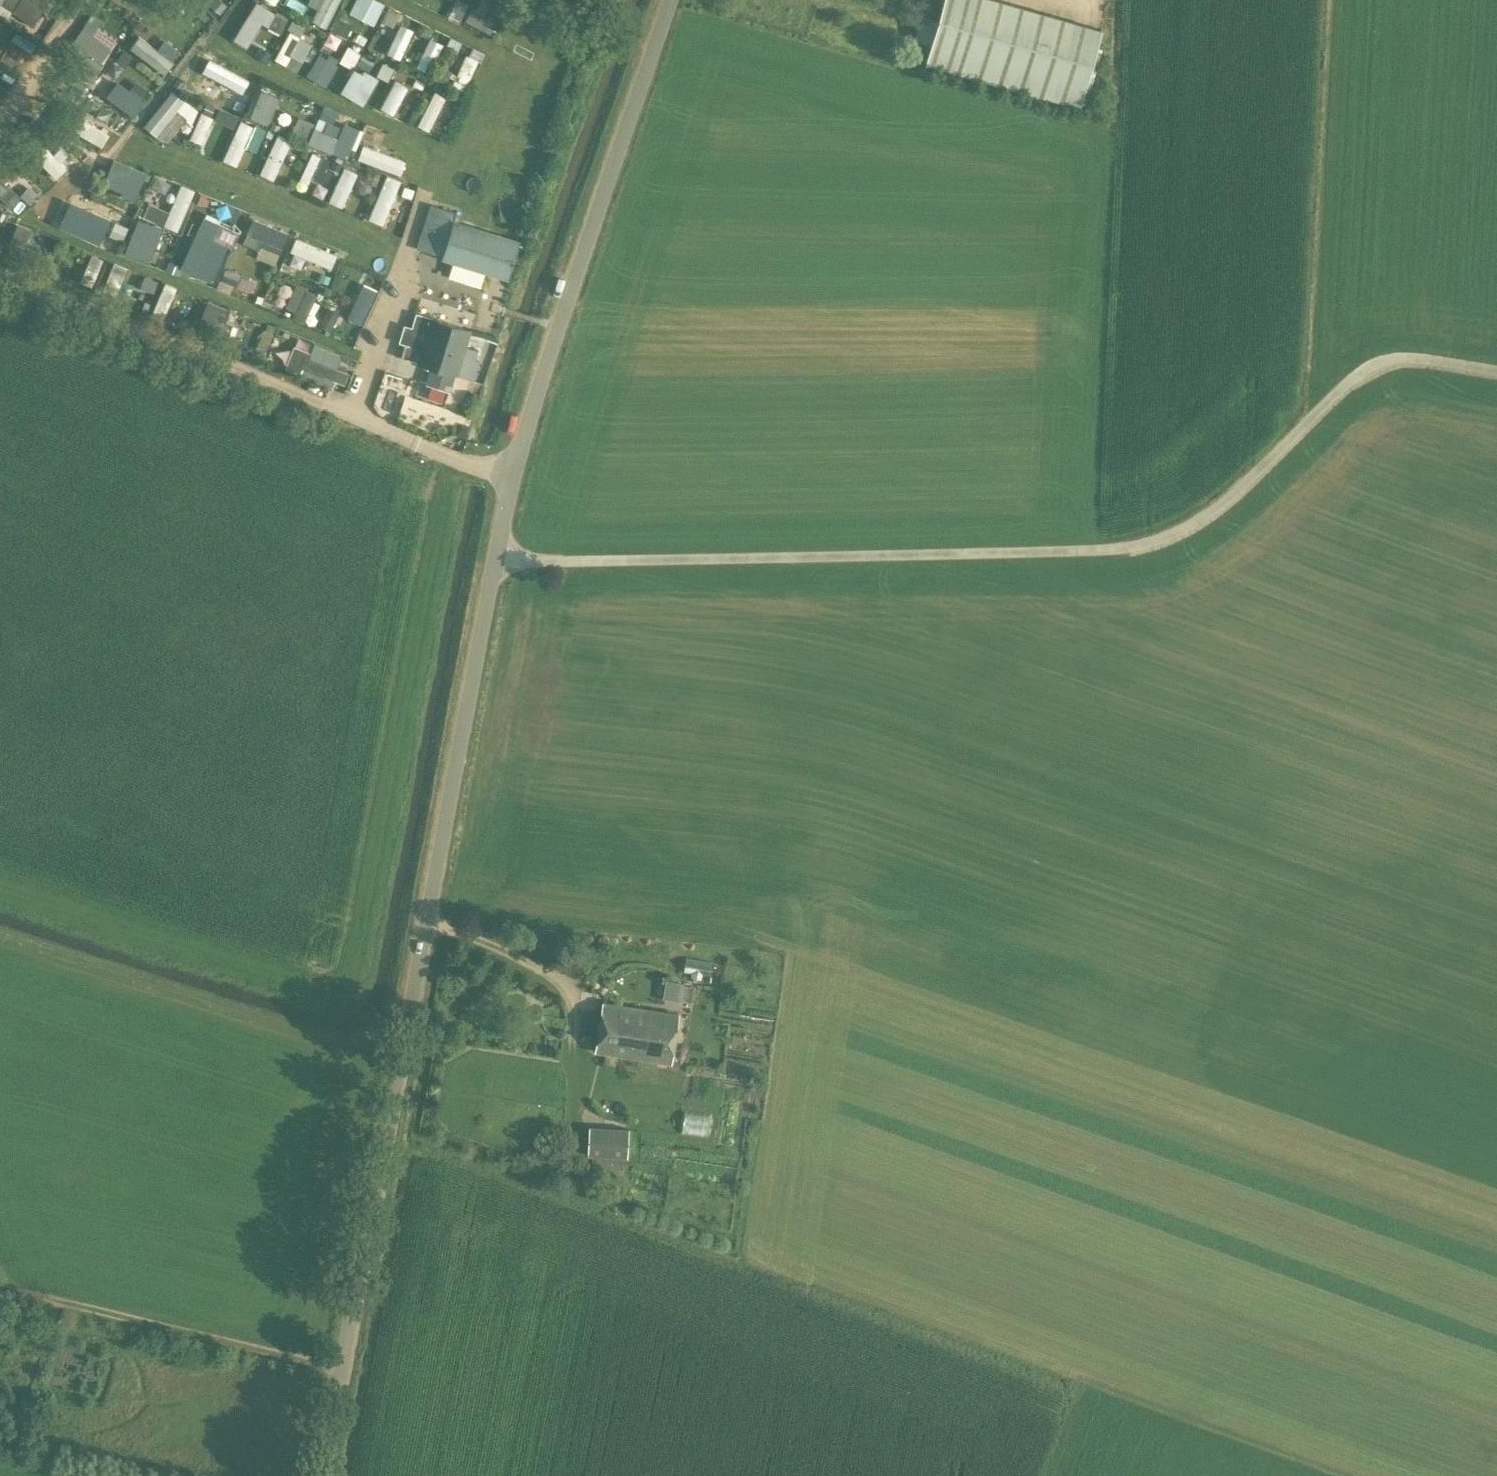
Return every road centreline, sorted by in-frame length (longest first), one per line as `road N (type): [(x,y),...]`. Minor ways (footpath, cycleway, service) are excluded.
road 1 (unclassified): [(320,1475),(506,480),(670,0)]
road 2 (track): [(494,562),(1121,547),(1172,535),(1388,362),(1496,379)]

